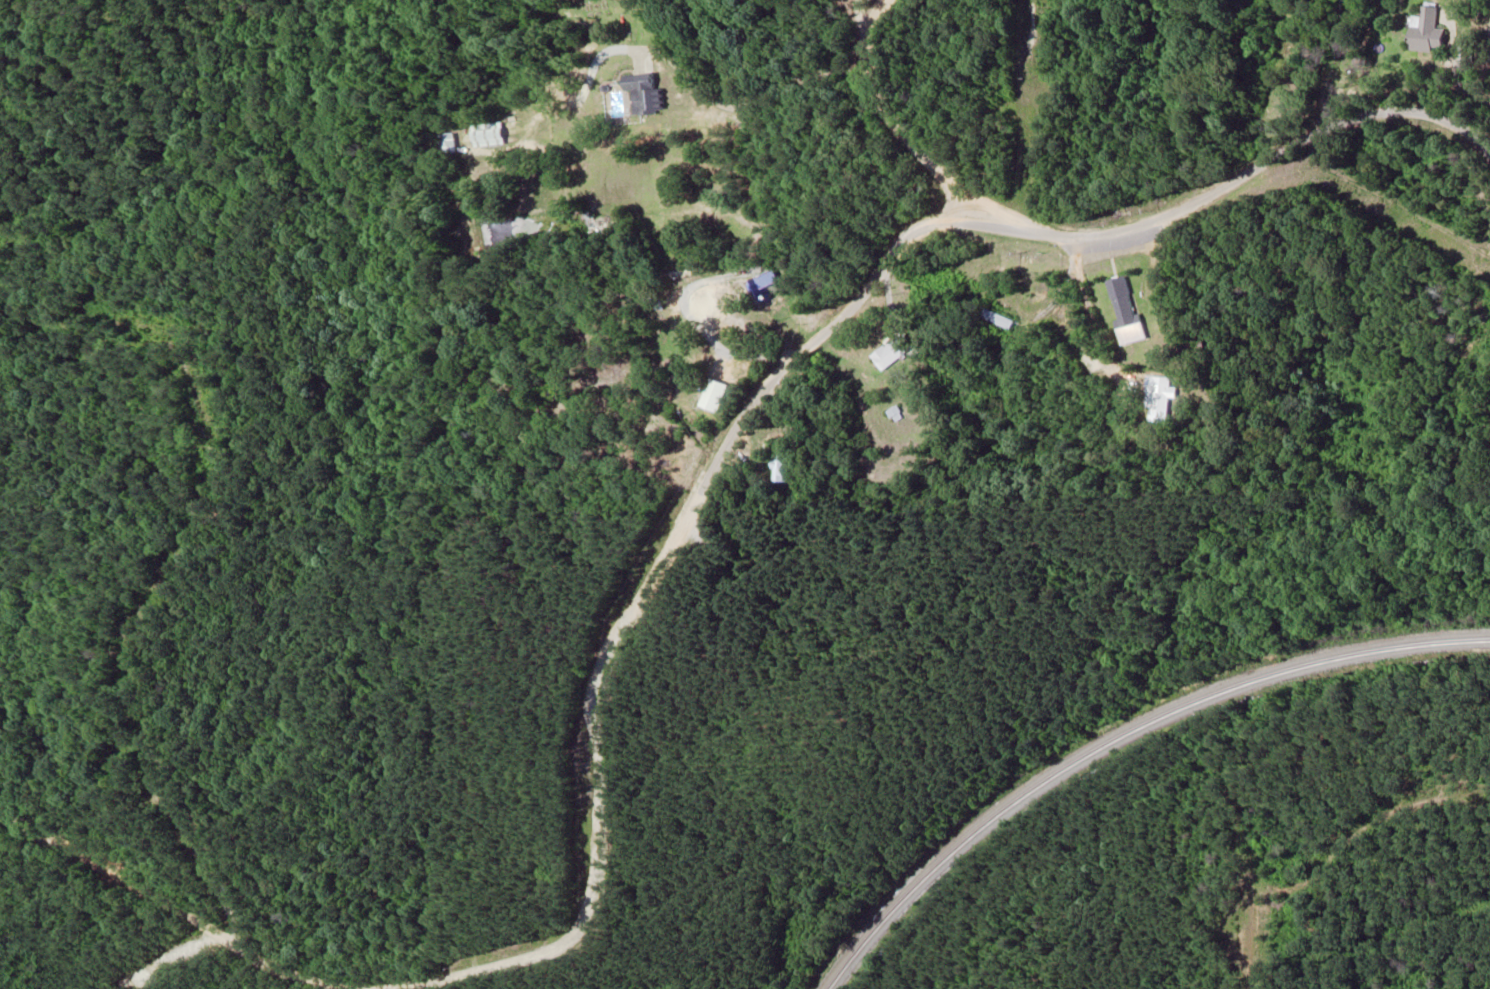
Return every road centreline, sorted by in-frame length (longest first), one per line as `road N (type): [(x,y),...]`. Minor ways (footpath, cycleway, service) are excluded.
road 1 (residential): [(963,214),(898,235),(810,332),(602,642),(592,768),(601,906),(533,966),(386,988),(330,985),(193,927),(85,864),(0,794)]
road 2 (residential): [(1489,160),(1443,116),(1355,109),(1270,144),(1226,181),(1140,221),(1045,231),(963,214)]
road 3 (residential): [(963,214),(883,117),(859,19),(884,0)]

